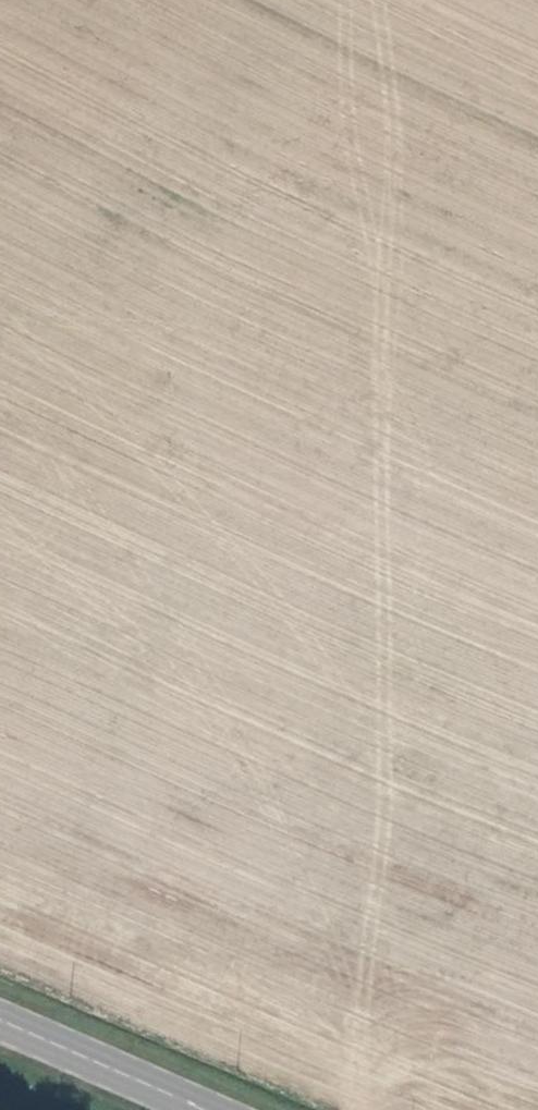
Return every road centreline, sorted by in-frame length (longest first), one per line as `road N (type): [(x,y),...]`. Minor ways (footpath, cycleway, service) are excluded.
road 1 (secondary): [(0,1023),(198,1109)]

